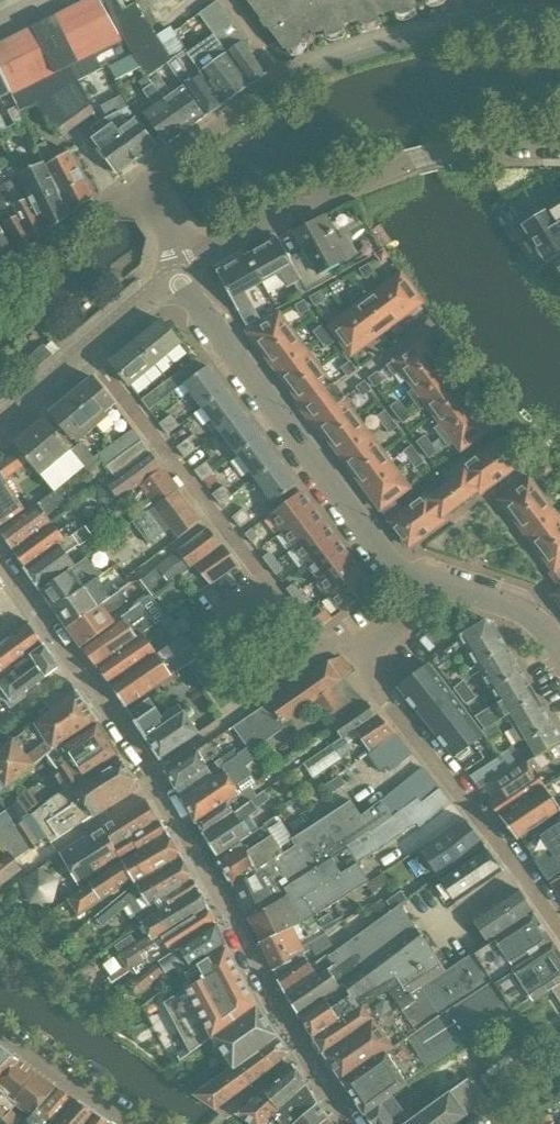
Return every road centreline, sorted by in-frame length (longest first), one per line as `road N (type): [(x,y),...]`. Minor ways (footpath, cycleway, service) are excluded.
road 1 (residential): [(358,1123),(276,1004),(154,774),(0,563)]
road 2 (residential): [(141,190),(252,103),(331,60),(473,24),(559,20)]
road 3 (tertiary): [(435,585),(392,561),(362,527),(177,277)]
road 4 (residential): [(323,649),(86,350)]
road 5 (residential): [(559,925),(473,801),(359,664)]
road 6 (tertiary): [(177,277),(311,196),(428,156)]
road 7 (residential): [(0,1027),(142,1123)]
road 8 (residential): [(0,282),(97,208),(141,190)]
road 9 (tertiary): [(559,647),(516,603),(435,585)]
road 10 (tertiary): [(559,144),(428,156)]

